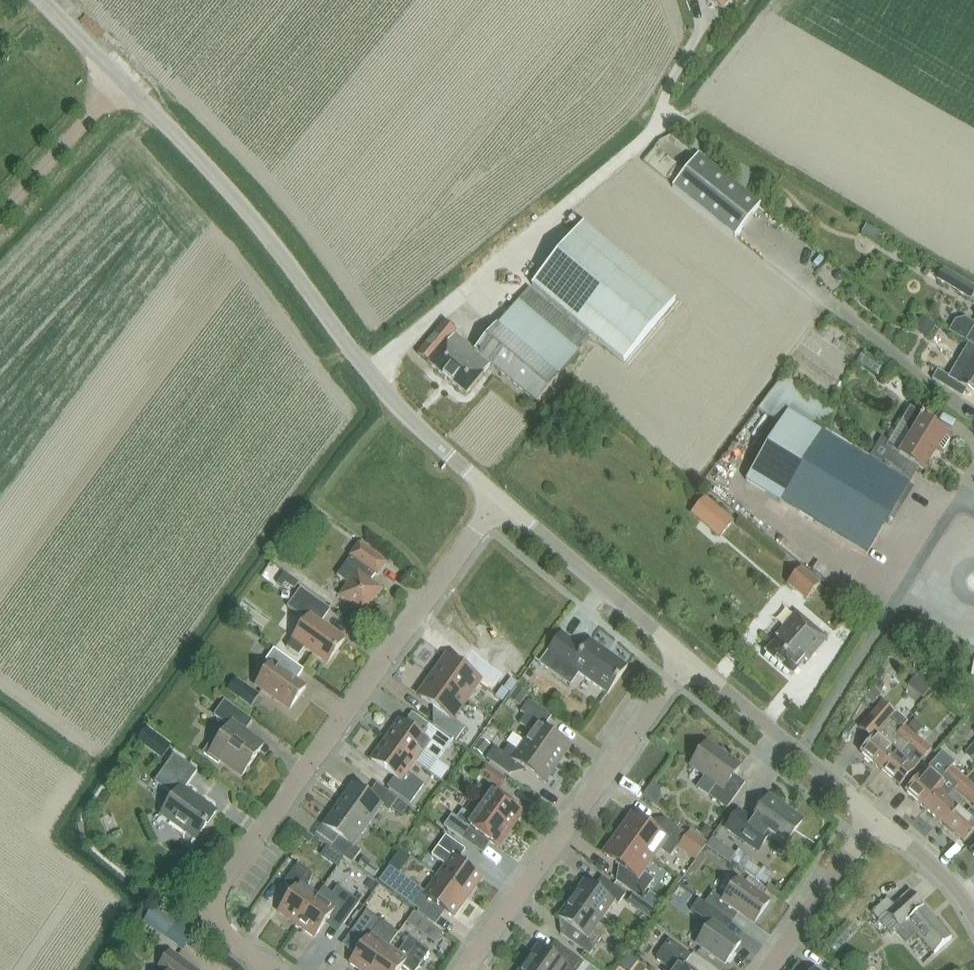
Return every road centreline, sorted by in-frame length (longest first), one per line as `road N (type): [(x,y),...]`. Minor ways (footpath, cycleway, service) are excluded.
road 1 (residential): [(273,969),(214,921),(220,885),(496,498)]
road 2 (tertiary): [(369,372),(248,212),(45,0)]
road 3 (residential): [(369,372),(654,130),(701,23)]
road 4 (residential): [(468,969),(687,660)]
road 5 (residential): [(962,507),(802,757)]
road 6 (tertiary): [(687,660),(496,498)]
road 7 (residential): [(766,969),(878,822)]
road 8 (tertiary): [(496,498),(369,372)]
road 9 (tertiary): [(802,757),(687,660)]
road 10 (tertiary): [(973,915),(941,873),(878,822)]

